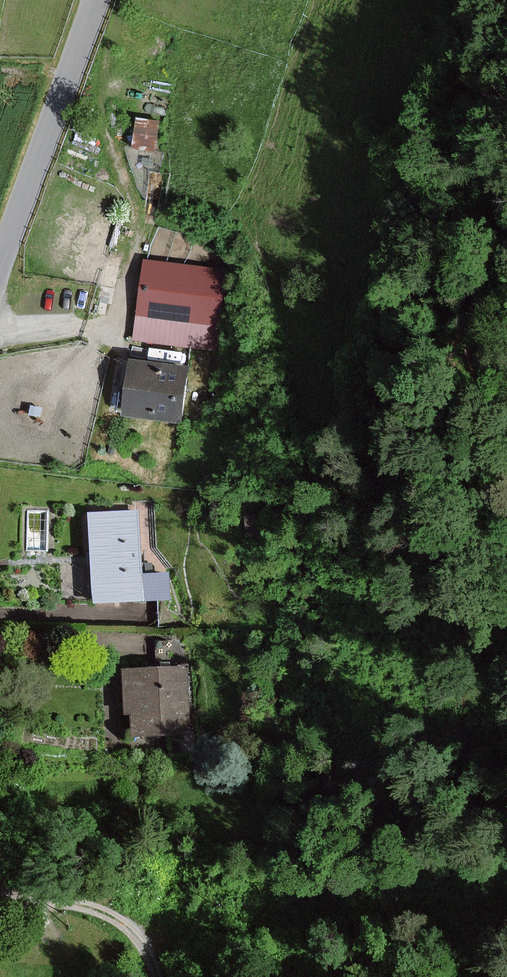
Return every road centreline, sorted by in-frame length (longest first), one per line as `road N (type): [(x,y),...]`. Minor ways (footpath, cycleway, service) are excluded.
road 1 (tertiary): [(0,260),(97,0)]
road 2 (track): [(109,728),(107,641),(0,632)]
road 3 (track): [(157,976),(119,920),(62,903),(0,899)]
road 4 (track): [(134,256),(124,308),(112,325),(0,332)]
road 5 (track): [(0,613),(122,617)]

